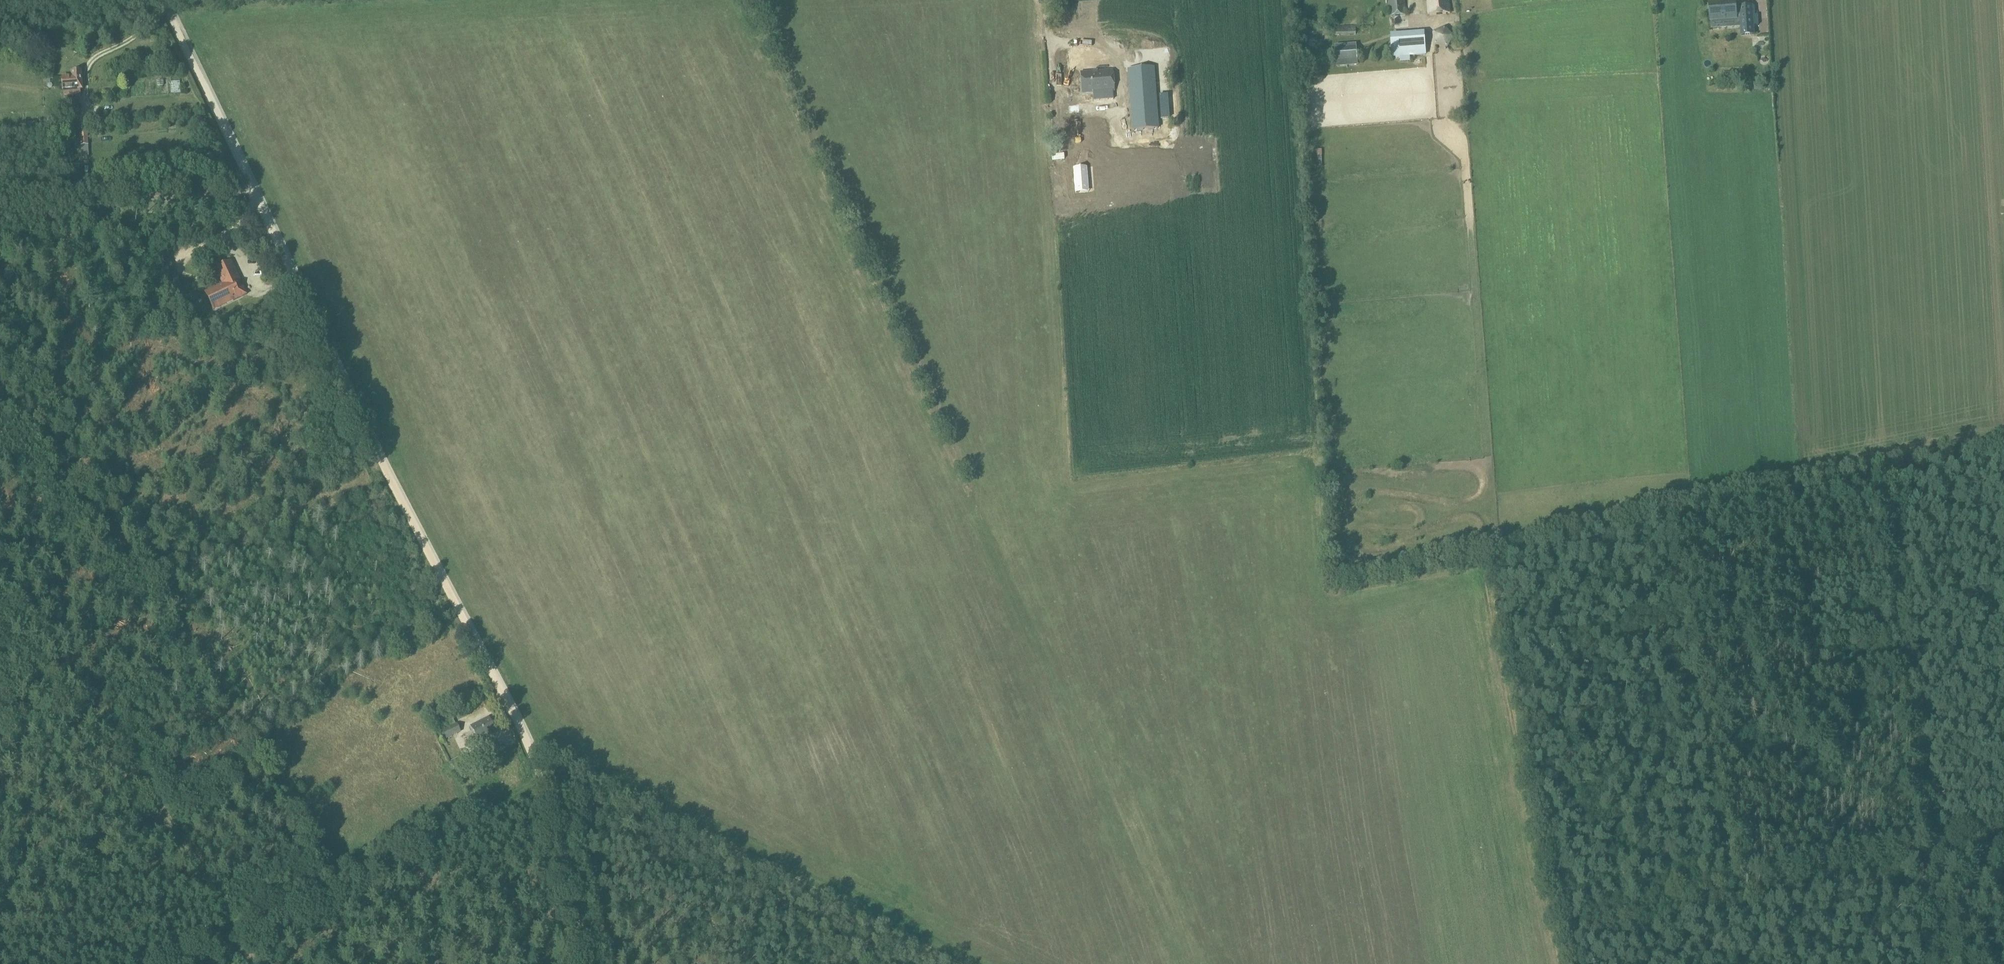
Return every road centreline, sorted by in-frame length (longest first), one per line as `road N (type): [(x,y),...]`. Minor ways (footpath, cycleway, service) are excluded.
road 1 (unclassified): [(166,0),(386,469),(508,706)]
road 2 (track): [(1880,481),(1944,963)]
road 3 (track): [(528,748),(548,750),(960,963)]
road 4 (track): [(0,562),(247,936)]
road 5 (track): [(1573,932),(2003,835)]
road 6 (track): [(545,775),(198,963)]
road 7 (track): [(1696,676),(1747,963)]
road 8 (track): [(508,706),(547,793),(586,963)]
road 9 (track): [(253,186),(0,206)]
road 10 (track): [(86,124),(89,63),(168,4)]
road 11 (track): [(295,279),(256,285),(229,233),(253,186)]

